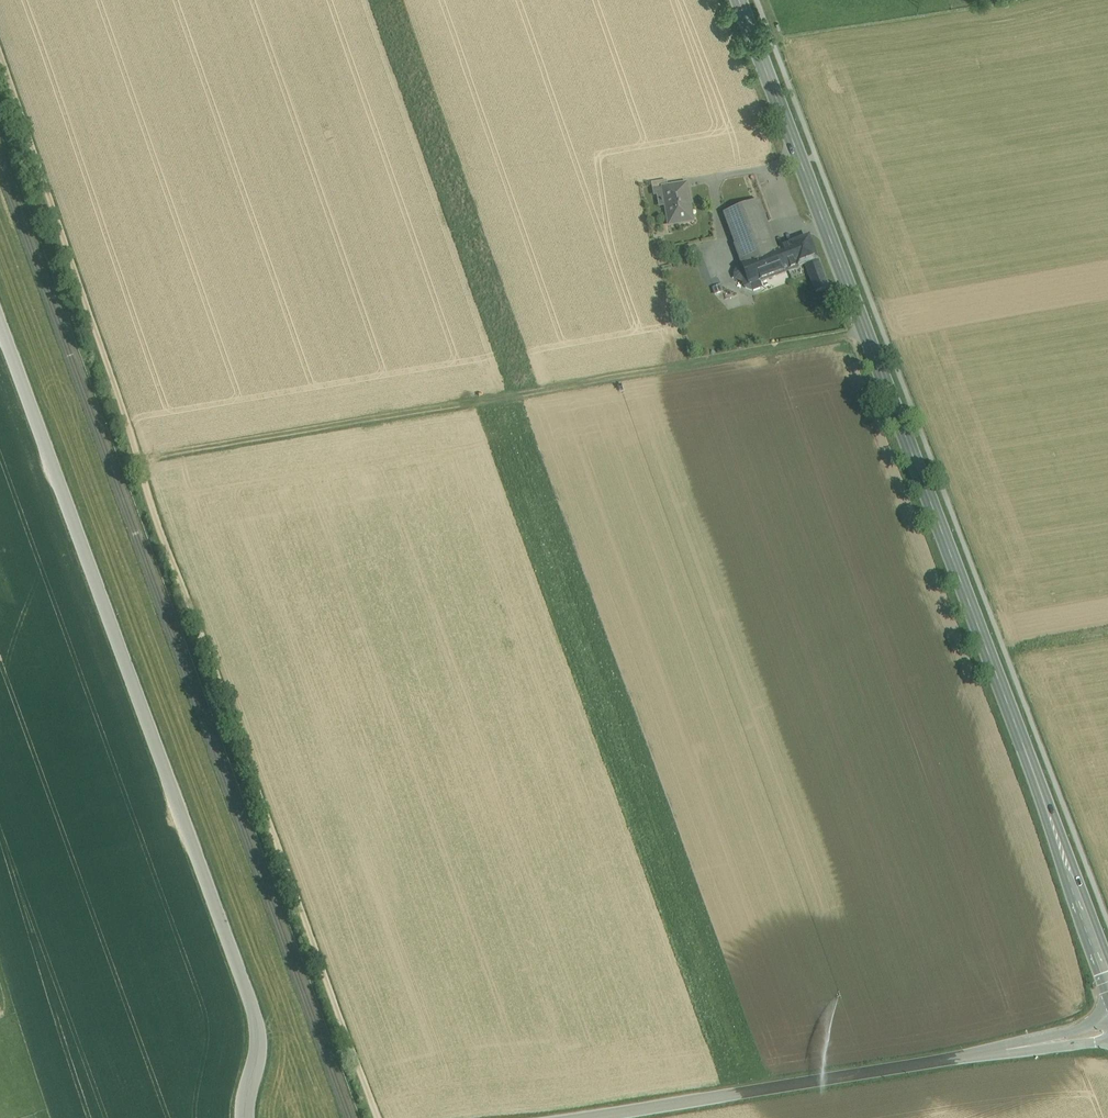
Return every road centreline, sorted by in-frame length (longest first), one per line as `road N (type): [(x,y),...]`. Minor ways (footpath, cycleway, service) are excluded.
road 1 (track): [(0,69),(378,1117)]
road 2 (primary): [(739,0),(1107,979)]
road 3 (unclassified): [(244,1117),(256,1031),(0,330)]
road 4 (unclassified): [(626,1117),(1002,1051)]

